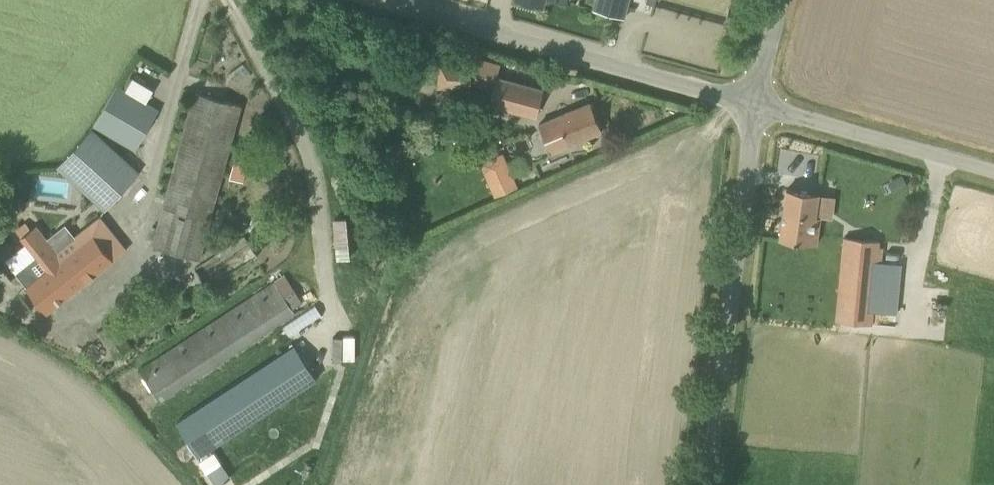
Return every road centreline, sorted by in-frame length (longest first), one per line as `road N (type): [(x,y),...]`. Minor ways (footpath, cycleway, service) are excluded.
road 1 (unclassified): [(702,484),(755,101)]
road 2 (unclassified): [(755,101),(395,0)]
road 3 (unclassified): [(993,168),(755,101)]

